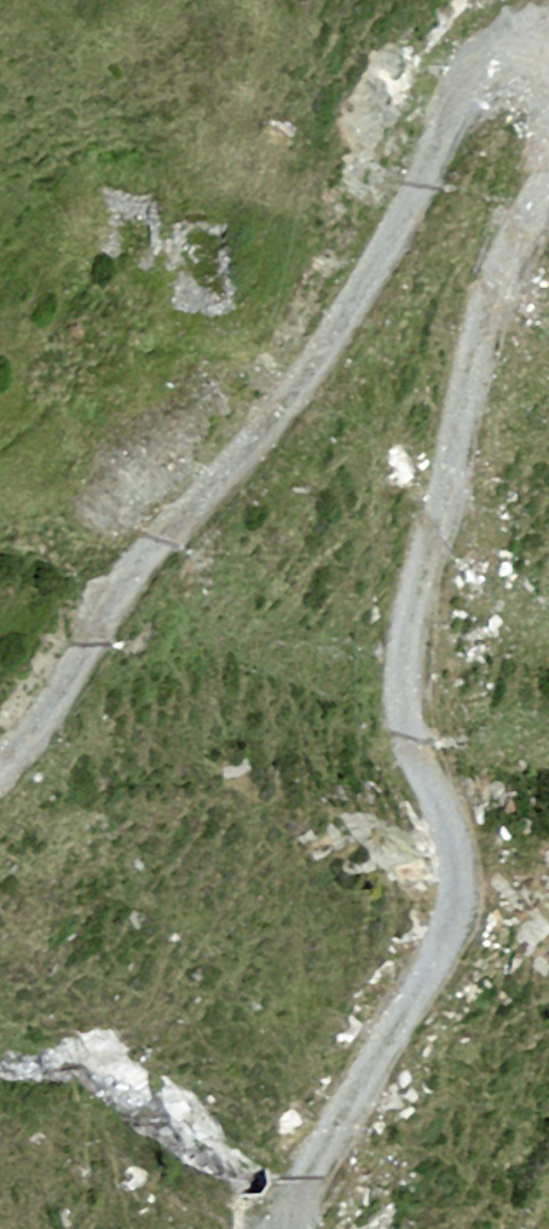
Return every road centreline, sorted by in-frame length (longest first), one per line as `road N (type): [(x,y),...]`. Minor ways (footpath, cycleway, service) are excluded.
road 1 (track): [(299,1228),(307,1183),(356,1093),(476,912),(467,830),(421,741),(413,686),(490,309),(525,239),(548,209)]
road 2 (track): [(548,39),(514,35),(480,53),(368,306),(100,633),(39,746),(0,774)]

